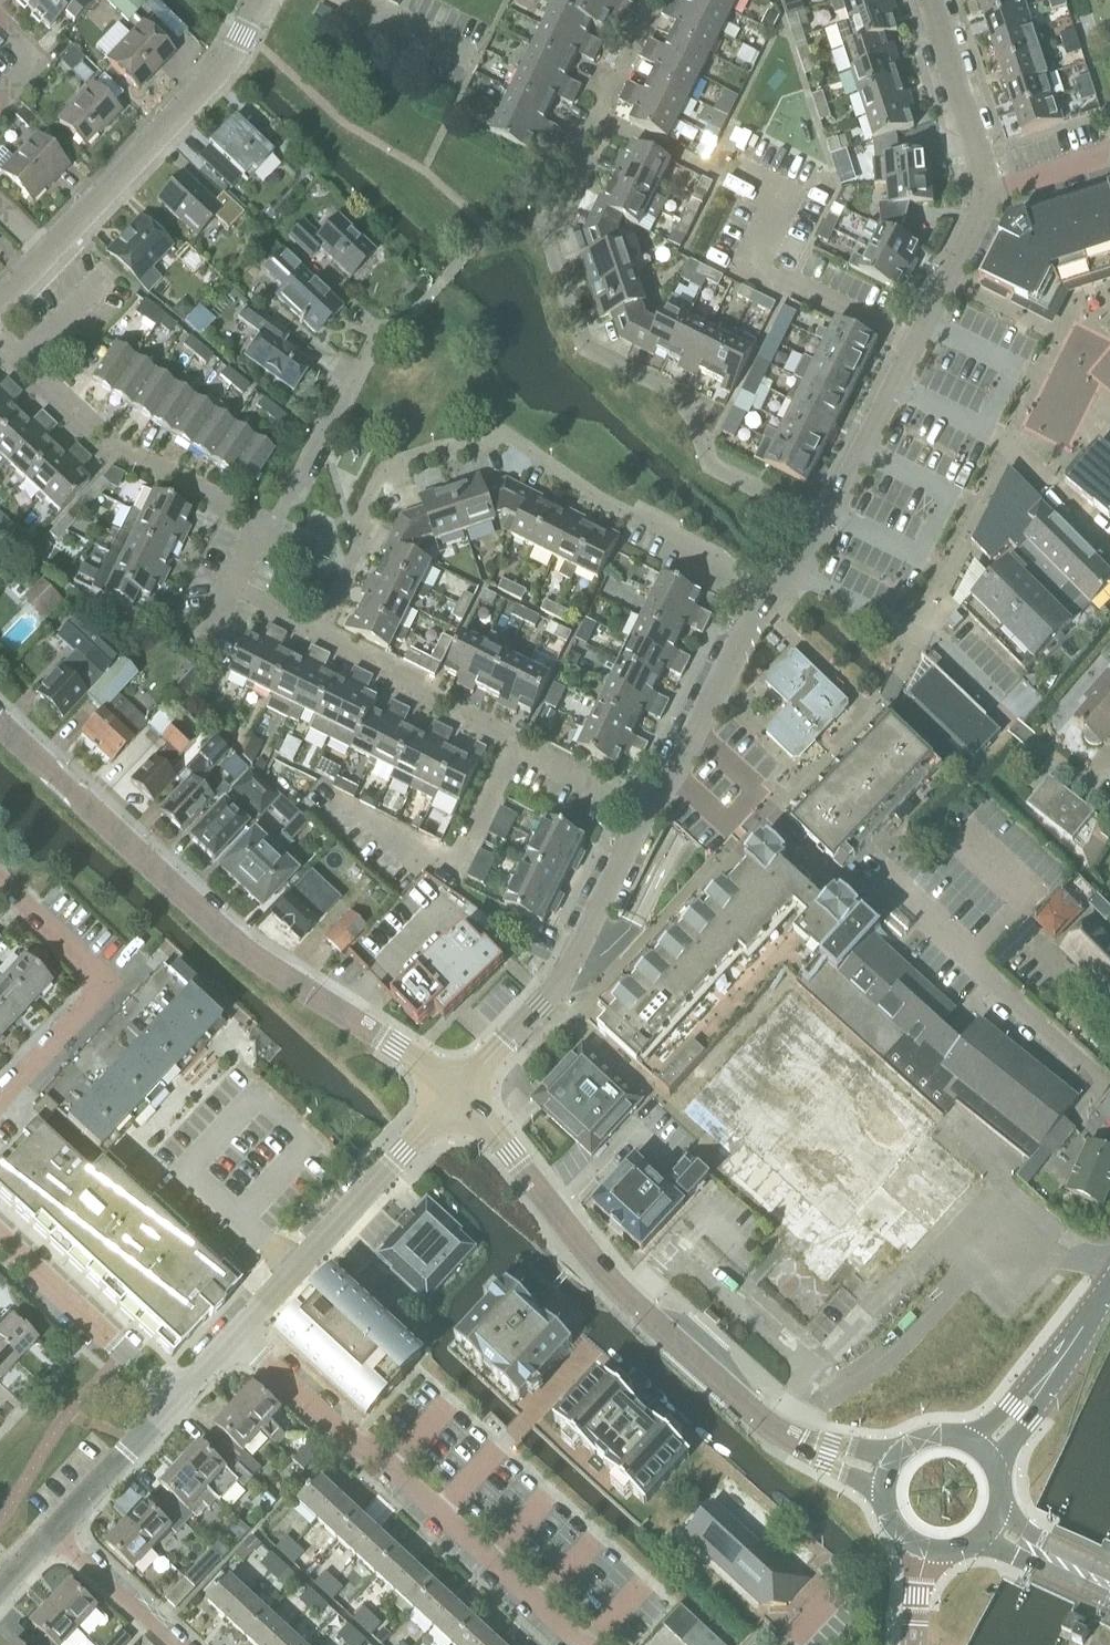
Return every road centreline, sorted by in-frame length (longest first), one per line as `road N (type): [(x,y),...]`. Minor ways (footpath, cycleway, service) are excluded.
road 1 (residential): [(770,604),(735,574),(627,516),(507,437),(384,470),(353,528),(360,555),(319,637)]
road 2 (tertiary): [(463,1087),(228,936),(0,721)]
road 3 (residential): [(826,523),(713,466),(683,399),(587,346),(549,238),(595,115)]
road 4 (tertiary): [(803,1442),(775,1430),(631,1302),(463,1087)]
road 5 (residential): [(585,1644),(390,1464),(350,1439),(235,1337)]
road 6 (residential): [(914,344),(749,264),(780,204),(595,115)]
road 7 (residential): [(648,814),(319,637)]
road 8 (residential): [(235,1337),(463,1087)]
road 9 (residential): [(46,254),(207,86),(262,0)]
road 10 (residential): [(463,1087),(557,989),(648,814)]
road 11 (residential): [(262,520),(113,447),(0,339)]
road 12 (residential): [(0,1099),(104,979),(0,876)]
road 13 (residential): [(648,814),(770,604)]
road 14 (residential): [(262,520),(278,516),(365,362),(399,328)]
road 15 (residential): [(997,702),(922,634),(798,574)]
road 16 (residential): [(175,1400),(0,1238)]
road 17 (residential): [(991,194),(932,0)]
road 18 (residential): [(826,523),(914,344)]
road 19 (residential): [(55,1532),(175,1400)]
road 20 (residential): [(914,344),(991,194)]
road 21 (residential): [(55,1532),(176,1644)]
road 22 (residential): [(477,58),(359,0)]
road 23 (residential): [(595,115),(653,0)]
road 24 (residential): [(991,194),(1109,156)]

